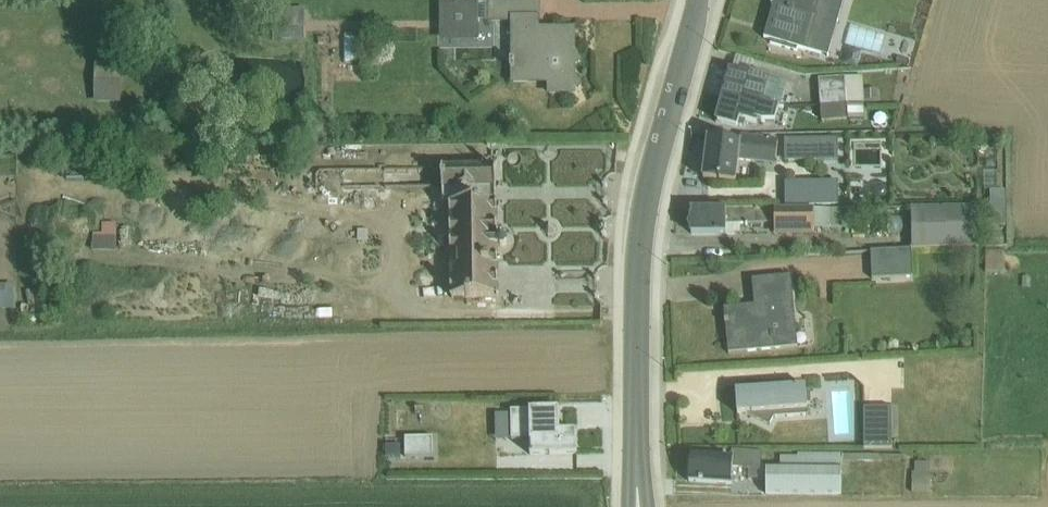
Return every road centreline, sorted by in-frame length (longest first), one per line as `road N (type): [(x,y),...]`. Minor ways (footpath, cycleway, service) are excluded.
road 1 (tertiary): [(697,0),(646,201),(633,506)]

